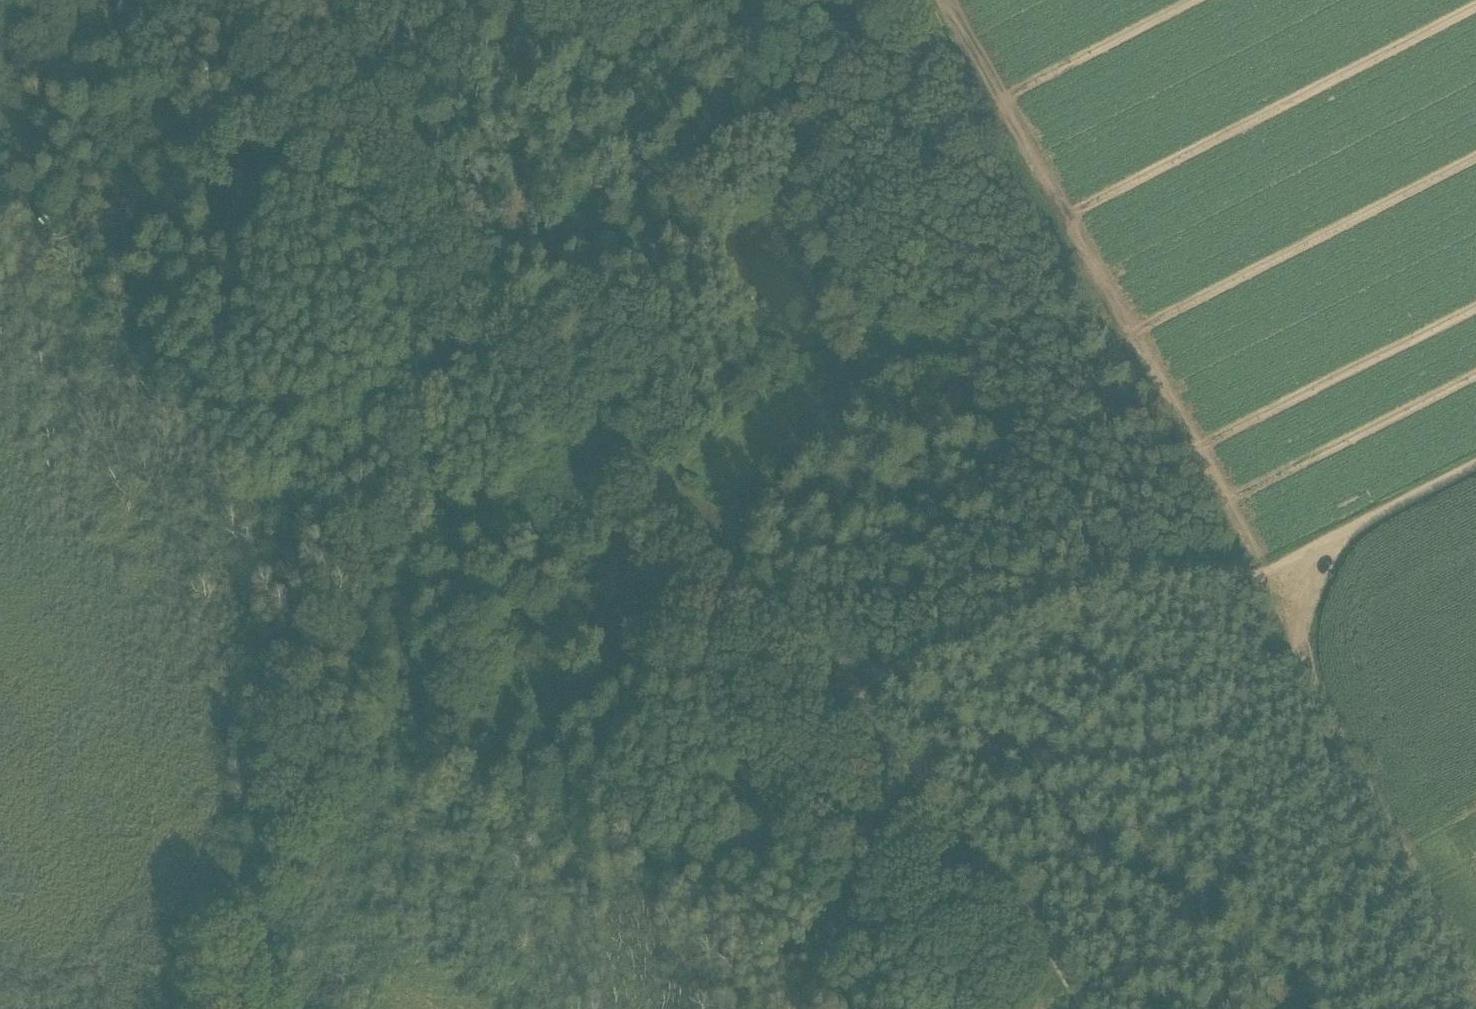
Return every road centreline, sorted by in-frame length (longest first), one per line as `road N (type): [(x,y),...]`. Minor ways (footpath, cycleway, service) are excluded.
road 1 (track): [(1475,1000),(929,0)]
road 2 (track): [(1475,481),(1252,595),(1111,585),(908,681),(811,689)]
road 3 (track): [(811,689),(688,545),(529,332),(499,313)]
road 4 (track): [(1072,1008),(981,876),(811,689)]
road 5 (track): [(452,322),(346,138),(239,0)]
road 6 (track): [(452,322),(330,667)]
road 7 (track): [(499,313),(335,45),(324,0)]
road 8 (track): [(237,1008),(330,667)]
road 9 (track): [(507,0),(335,45)]

